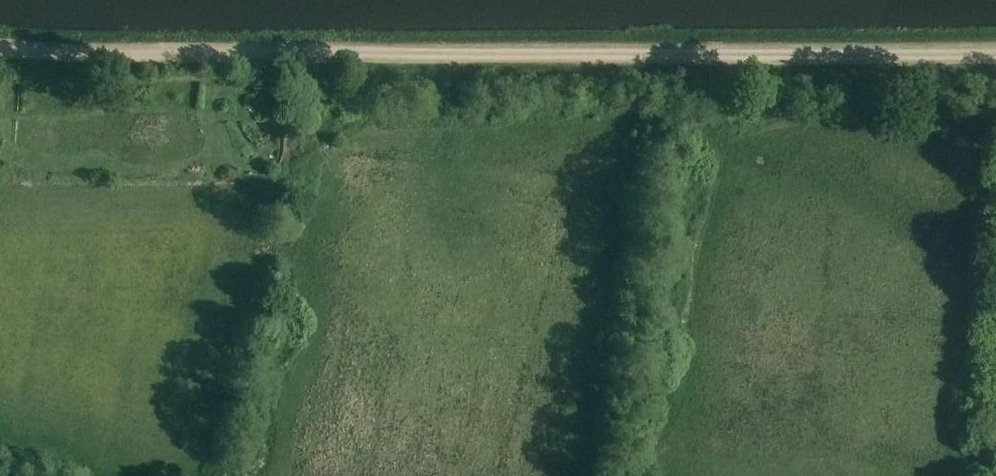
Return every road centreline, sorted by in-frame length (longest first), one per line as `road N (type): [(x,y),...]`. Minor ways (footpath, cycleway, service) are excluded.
road 1 (track): [(995,54),(0,54)]

